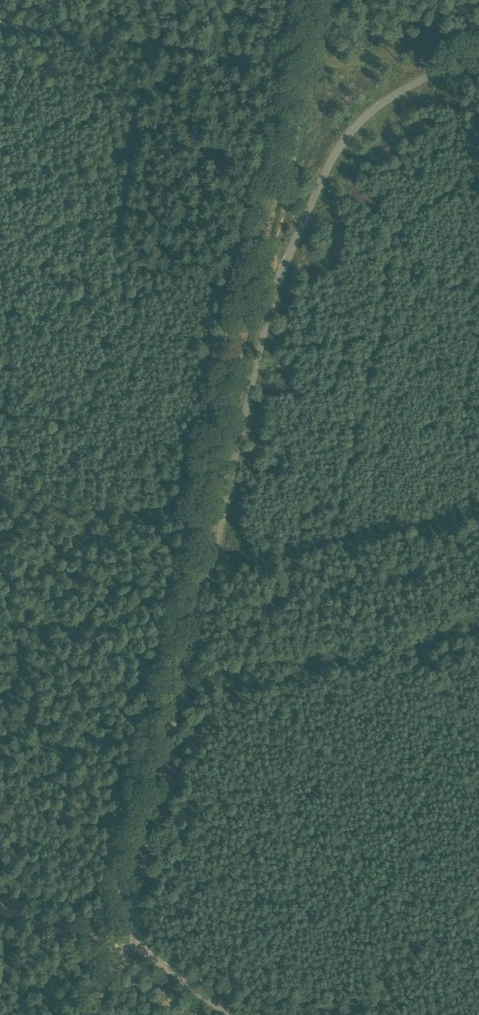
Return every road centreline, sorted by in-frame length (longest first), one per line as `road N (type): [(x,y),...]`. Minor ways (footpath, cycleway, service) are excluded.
road 1 (unclassified): [(129,945),(277,274),(322,174),(360,119),(404,86),(478,50)]
road 2 (track): [(322,65),(0,18)]
road 3 (track): [(335,0),(277,274)]
road 4 (track): [(322,65),(478,28)]
road 5 (track): [(0,911),(129,945)]
road 6 (track): [(231,1014),(129,945)]

